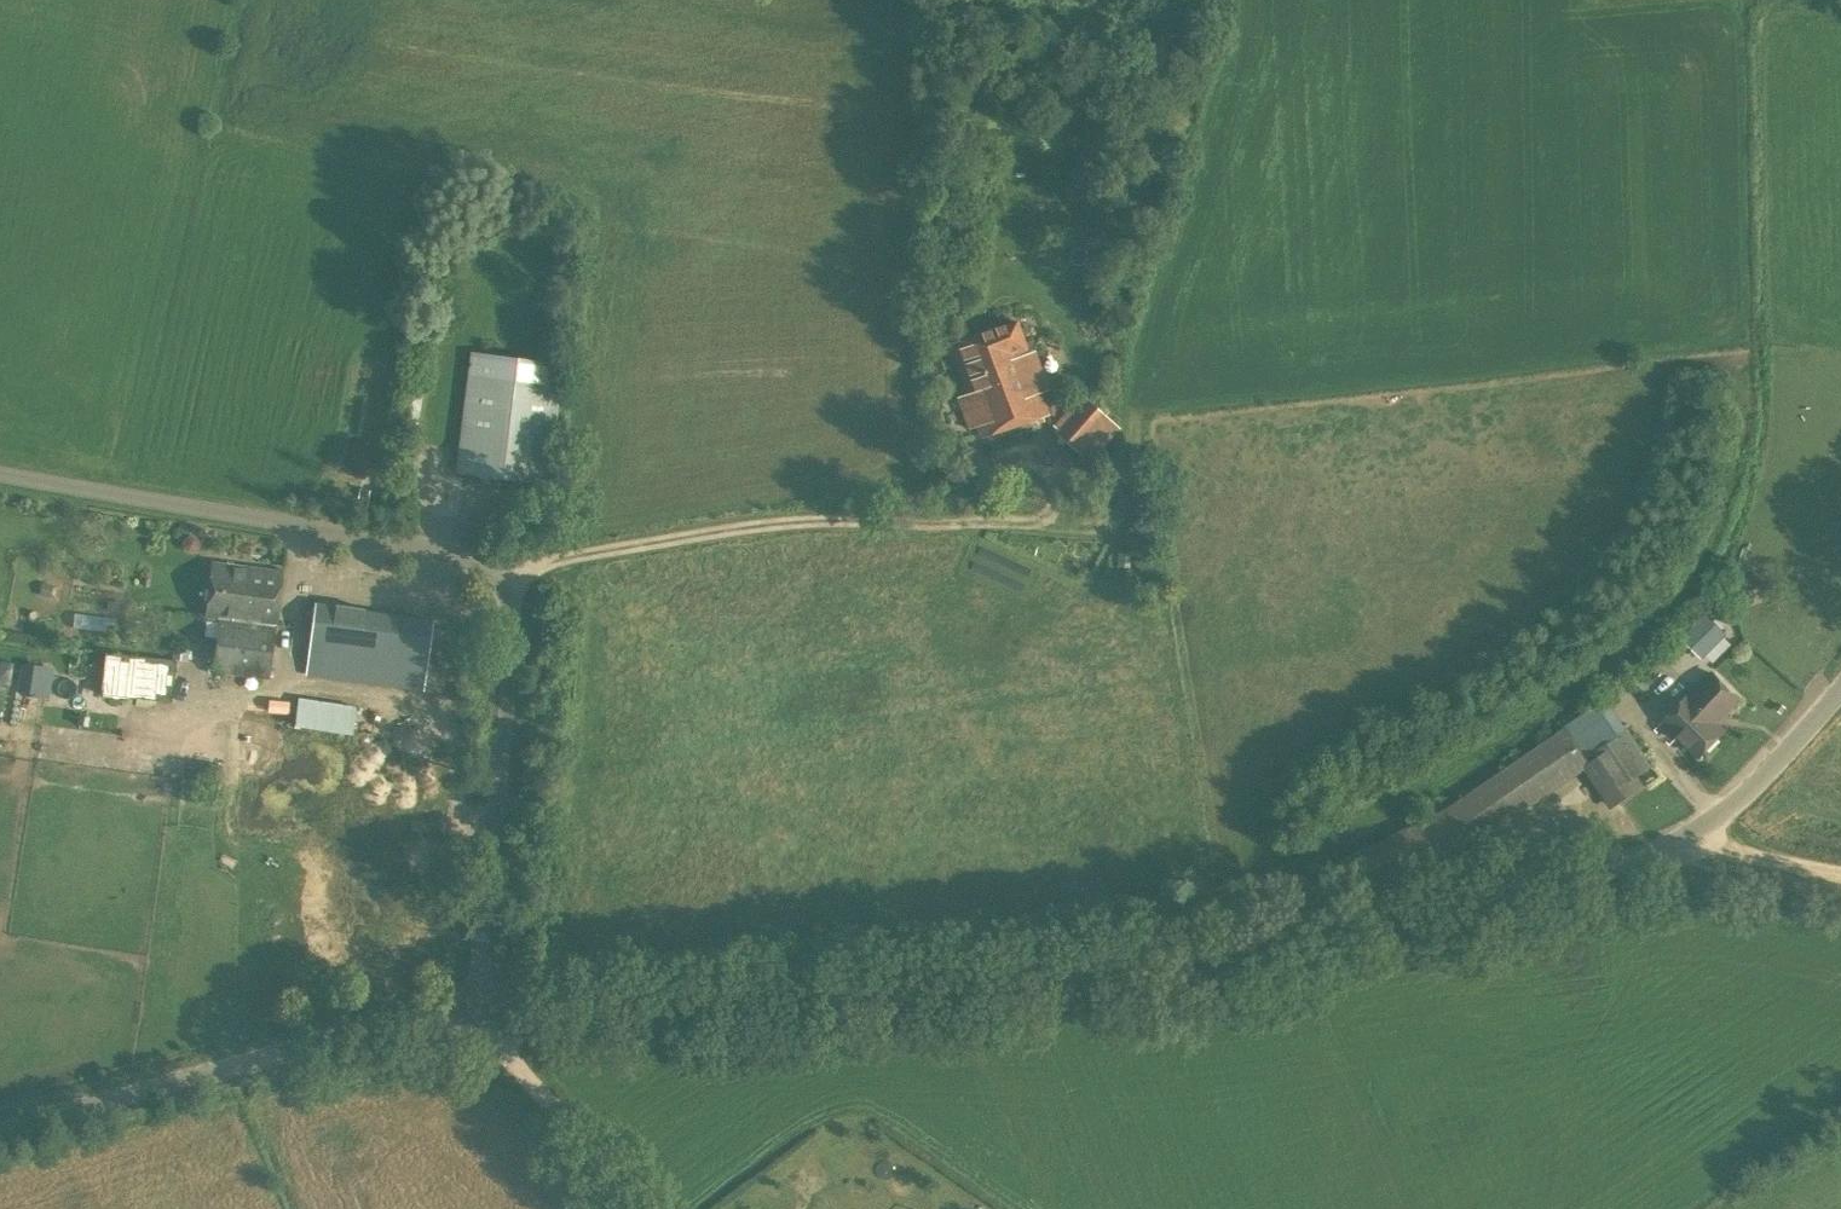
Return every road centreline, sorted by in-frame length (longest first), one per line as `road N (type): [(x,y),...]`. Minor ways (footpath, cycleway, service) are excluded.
road 1 (unclassified): [(473,1012),(1124,969),(1621,866),(1704,839),(1840,683)]
road 2 (unclassified): [(473,1012),(514,610),(502,575),(453,554),(0,474)]
road 3 (unclassified): [(0,1130),(384,1024),(473,1012)]
road 4 (track): [(662,1208),(473,1012)]
road 5 (track): [(1704,839),(1740,859),(1840,879)]

